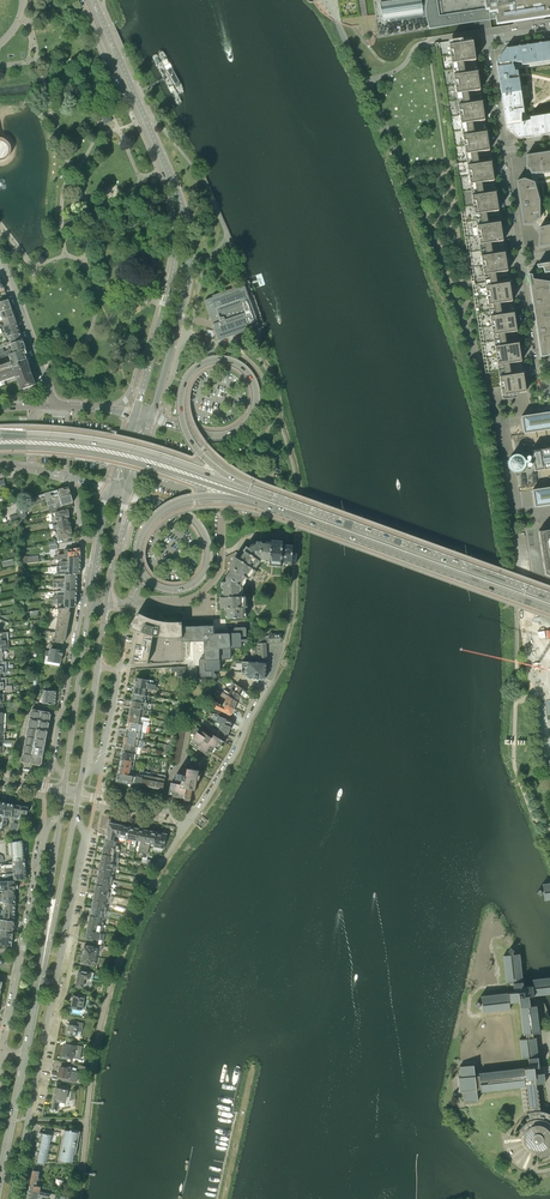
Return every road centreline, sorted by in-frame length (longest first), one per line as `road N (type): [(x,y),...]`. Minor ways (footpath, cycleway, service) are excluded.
road 1 (secondary): [(149,420),(185,297),(188,234),(94,0)]
road 2 (secondary): [(87,0),(174,218),(171,279),(144,382)]
road 3 (residential): [(77,1198),(91,1075),(114,971),(149,885),(192,819)]
road 4 (residential): [(12,1198),(86,835),(75,815)]
road 5 (primary): [(250,490),(200,455),(187,436),(185,431),(183,426),(182,420),(180,410),(195,369),(219,359),(240,366),(256,398),(238,429),(208,435),(164,424),(149,420)]
road 6 (primary): [(148,499),(161,503),(166,505),(173,506),(192,517),(208,545),(203,575),(175,590),(141,569),(138,547),(148,525),(165,508),(168,506),(172,504),(175,503),(186,499),(247,499)]
road 7 (primary): [(247,499),(549,608)]
road 8 (primary): [(549,598),(250,490)]
road 9 (primary): [(250,490),(120,447),(0,435)]
road 10 (primary): [(0,446),(114,456),(247,499)]
road 11 (residential): [(192,819),(248,727),(278,651)]
road 12 (residential): [(512,520),(515,709)]
road 13 (residential): [(83,602),(52,761),(66,778)]
road 14 (residential): [(499,152),(482,40),(549,31)]
road 15 (residential): [(221,518),(220,567),(200,594),(105,604)]
road 16 (tertiary): [(89,602),(66,778)]
road 17 (tertiary): [(42,972),(75,815)]
road 18 (tertiary): [(61,814),(42,972)]
road 19 (tertiary): [(49,406),(2,265)]
road 20 (residential): [(61,814),(47,825),(22,948)]
road 21 (tertiary): [(0,1182),(25,1056)]

